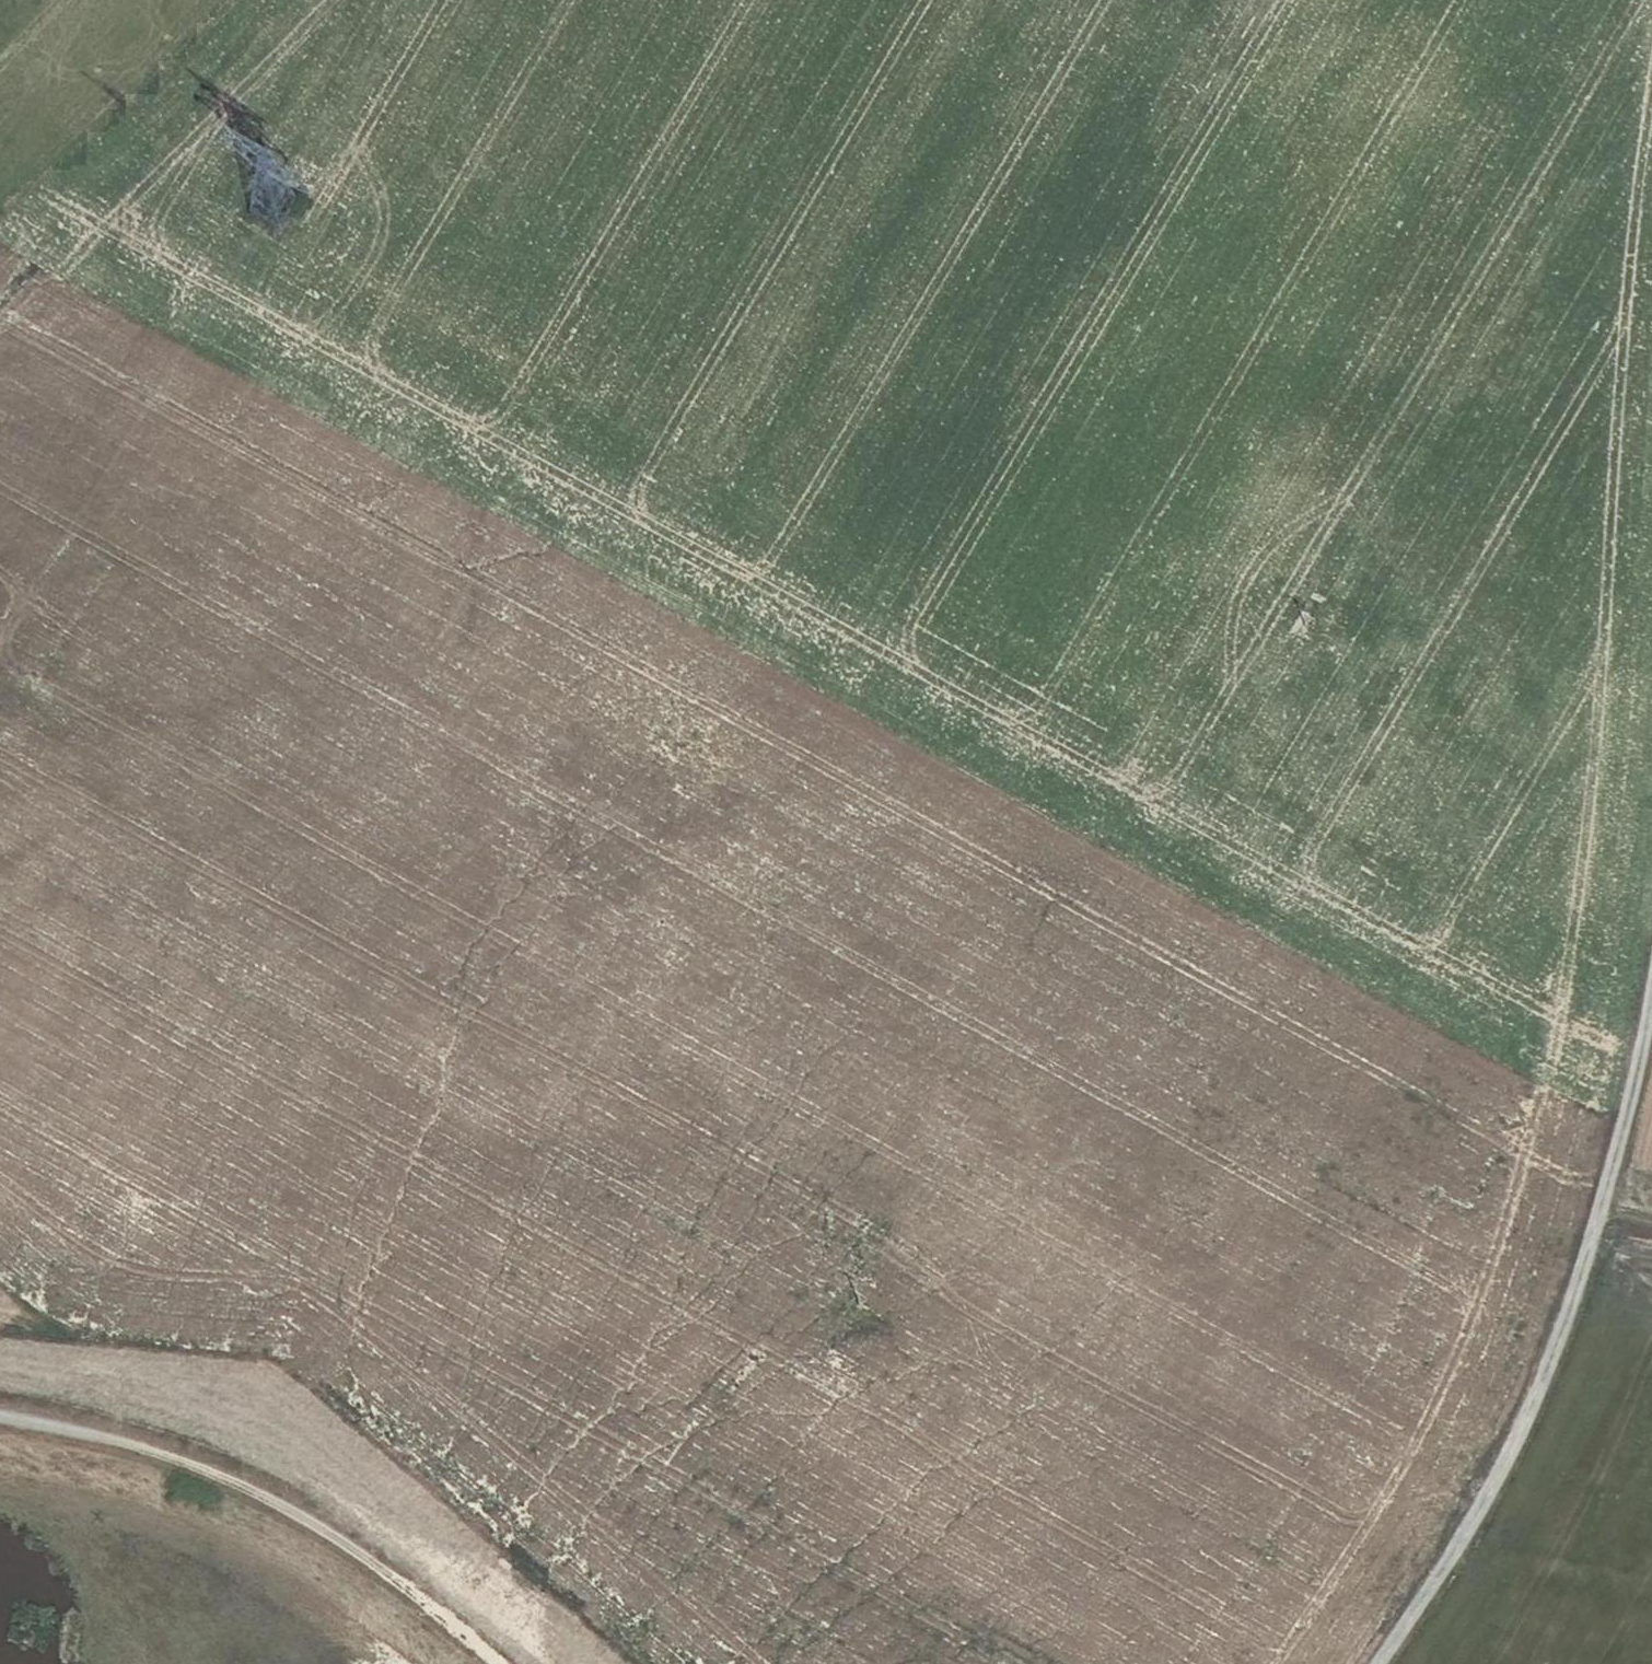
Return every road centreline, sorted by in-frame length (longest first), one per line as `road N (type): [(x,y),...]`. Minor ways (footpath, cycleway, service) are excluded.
road 1 (track): [(0,1419),(166,1458),(236,1486),(365,1561),(492,1663)]
road 2 (track): [(1602,1219),(1524,1429),(1460,1555),(1384,1663)]
road 3 (track): [(1651,858),(1602,1219)]

